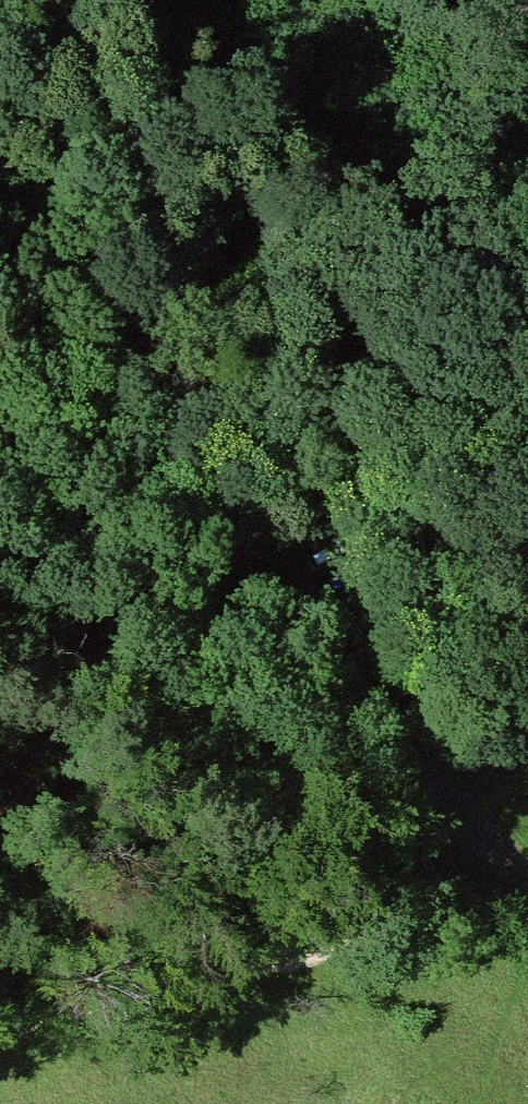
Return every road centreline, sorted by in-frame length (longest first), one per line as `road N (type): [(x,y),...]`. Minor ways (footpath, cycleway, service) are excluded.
road 1 (residential): [(527,894),(0,154)]
road 2 (track): [(527,40),(142,19),(0,34)]
road 3 (track): [(505,871),(0,1024)]

